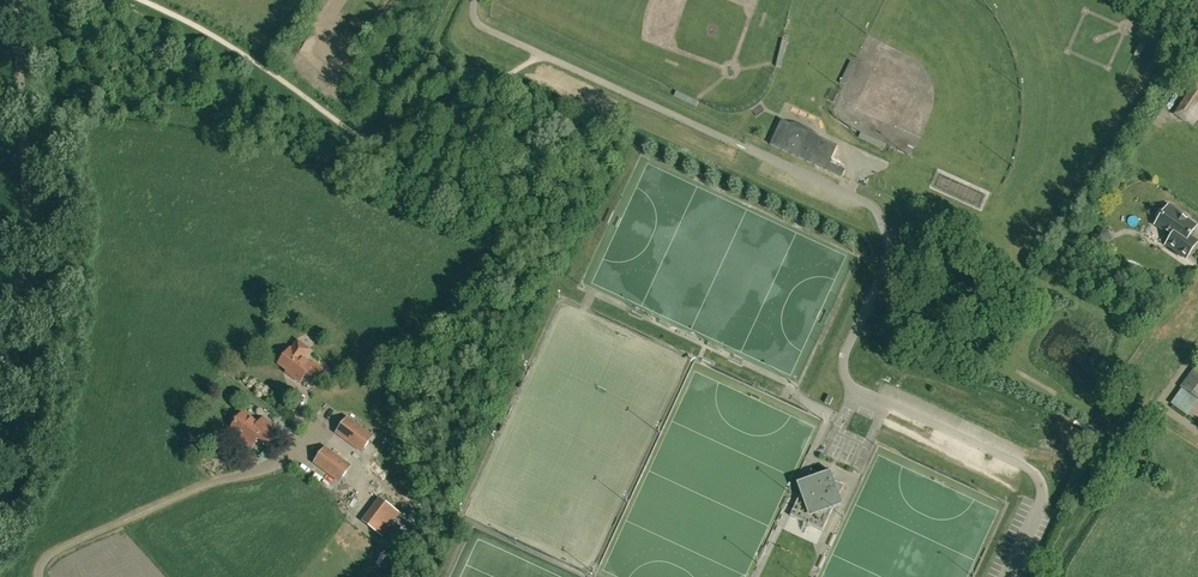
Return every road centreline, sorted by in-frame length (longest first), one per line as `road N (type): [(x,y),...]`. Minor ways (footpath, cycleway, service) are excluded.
road 1 (residential): [(38,576),(50,552),(293,452)]

